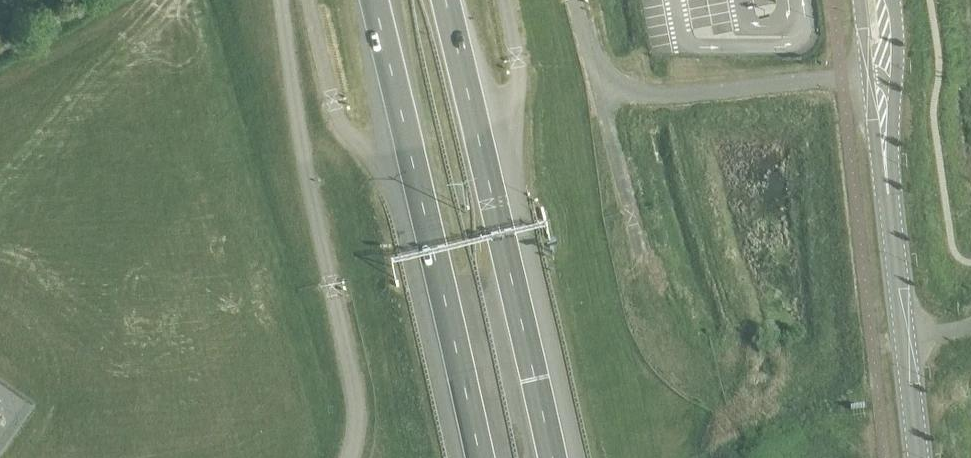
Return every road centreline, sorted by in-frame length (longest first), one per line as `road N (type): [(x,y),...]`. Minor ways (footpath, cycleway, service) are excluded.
road 1 (trunk): [(551,457),(445,0)]
road 2 (trunk): [(374,0),(479,457)]
road 3 (unclassified): [(856,0),(893,215)]
road 4 (unclassified): [(893,215),(892,0)]
road 5 (unclassified): [(904,338),(893,215)]
road 6 (unclassified): [(917,457),(904,338)]

